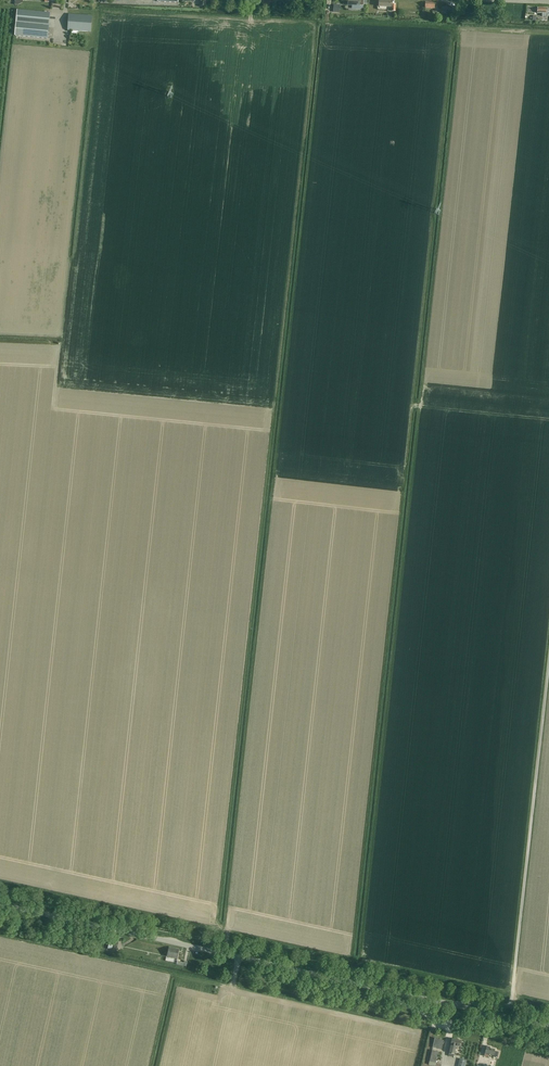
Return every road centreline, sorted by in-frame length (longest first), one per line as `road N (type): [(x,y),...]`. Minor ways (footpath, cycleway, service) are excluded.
road 1 (unclassified): [(548,1026),(0,905)]
road 2 (track): [(0,884),(512,997)]
road 3 (track): [(511,1008),(548,663)]
road 4 (track): [(170,975),(422,1029),(414,1065)]
road 5 (track): [(118,931),(148,928),(229,945),(263,963)]

